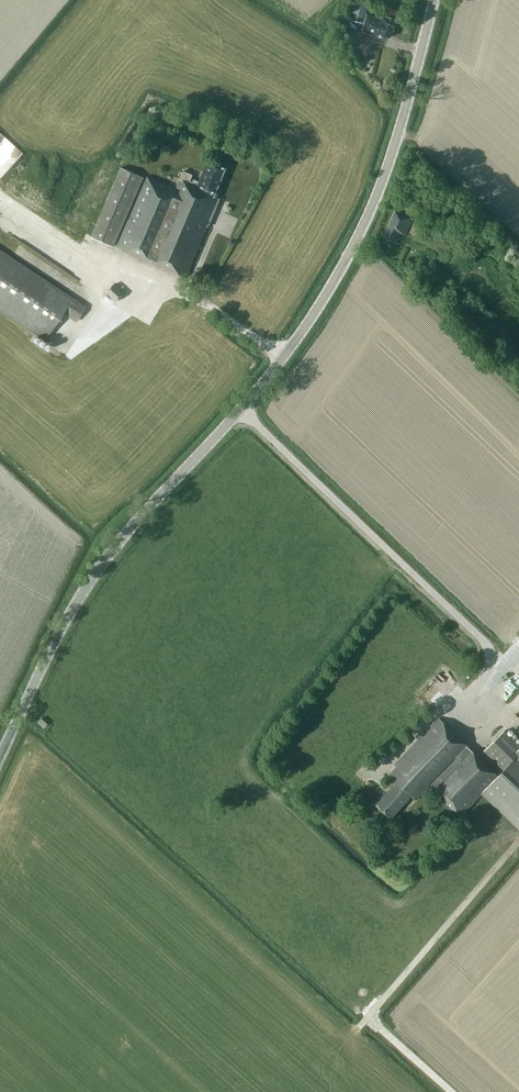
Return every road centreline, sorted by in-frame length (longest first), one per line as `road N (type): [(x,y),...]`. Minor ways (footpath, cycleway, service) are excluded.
road 1 (tertiary): [(0,761),(59,632),(111,556),(241,411),(341,273),(378,192),(434,0)]
road 2 (track): [(369,1011),(518,844)]

